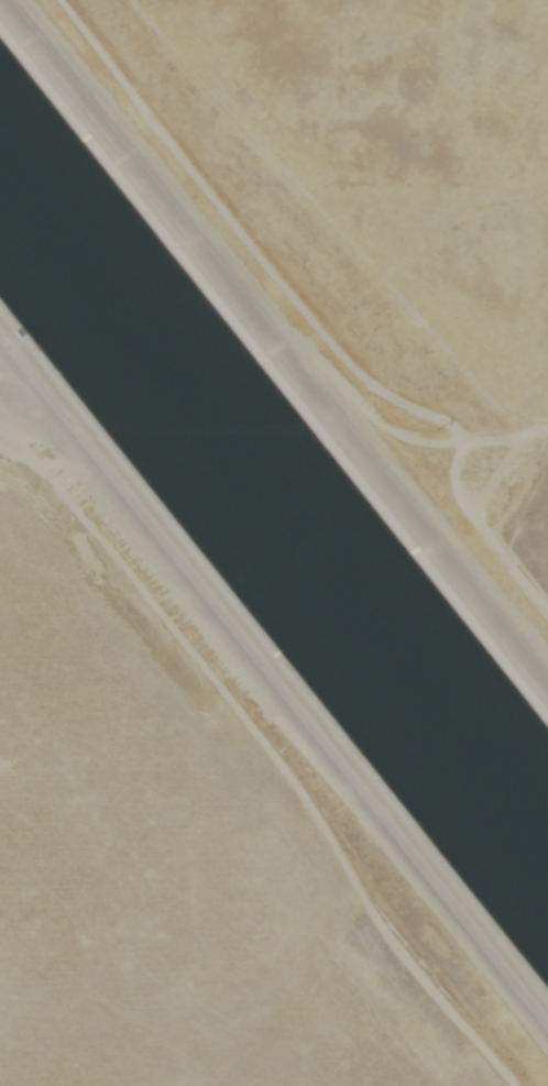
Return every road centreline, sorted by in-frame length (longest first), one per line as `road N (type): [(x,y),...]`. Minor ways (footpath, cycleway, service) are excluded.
road 1 (residential): [(547,1028),(0,330)]

